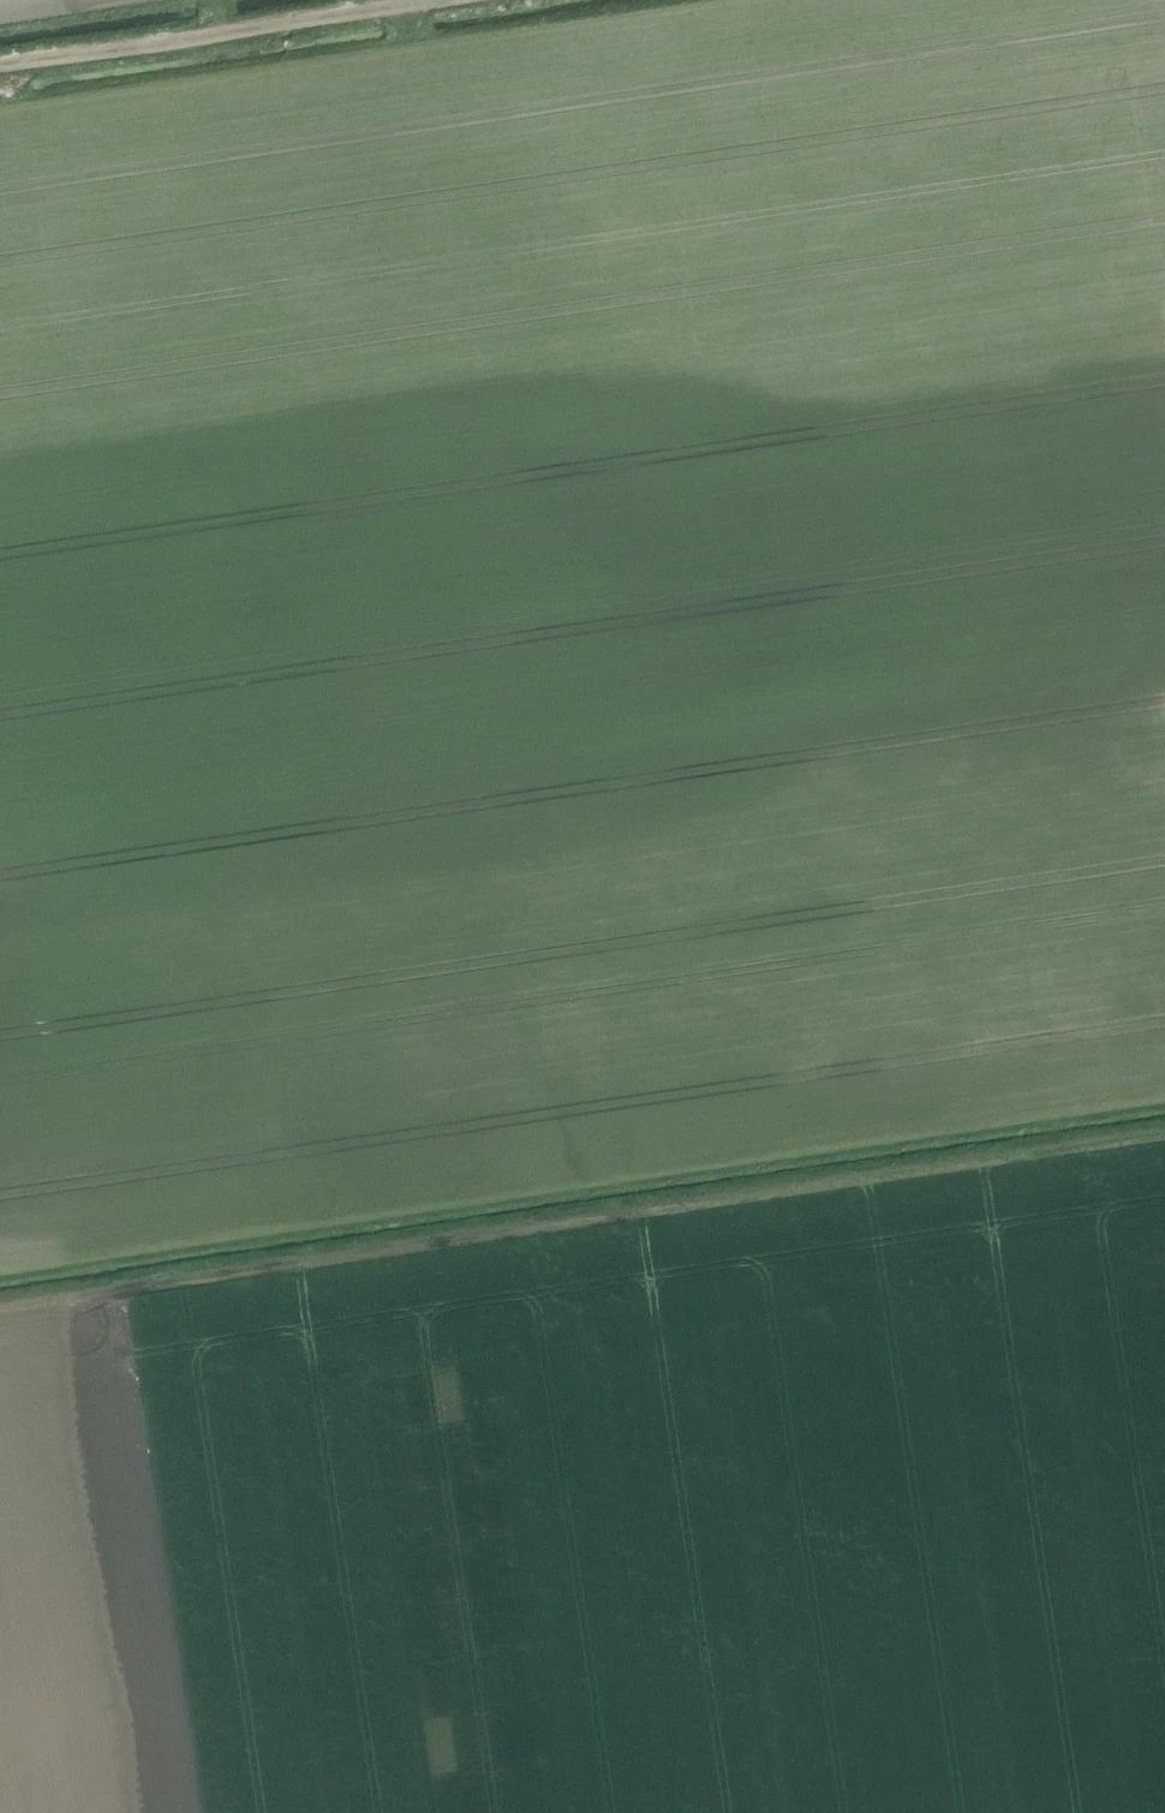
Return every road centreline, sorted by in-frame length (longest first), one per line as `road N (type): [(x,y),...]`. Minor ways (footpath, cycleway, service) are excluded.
road 1 (track): [(470,0),(0,69)]

